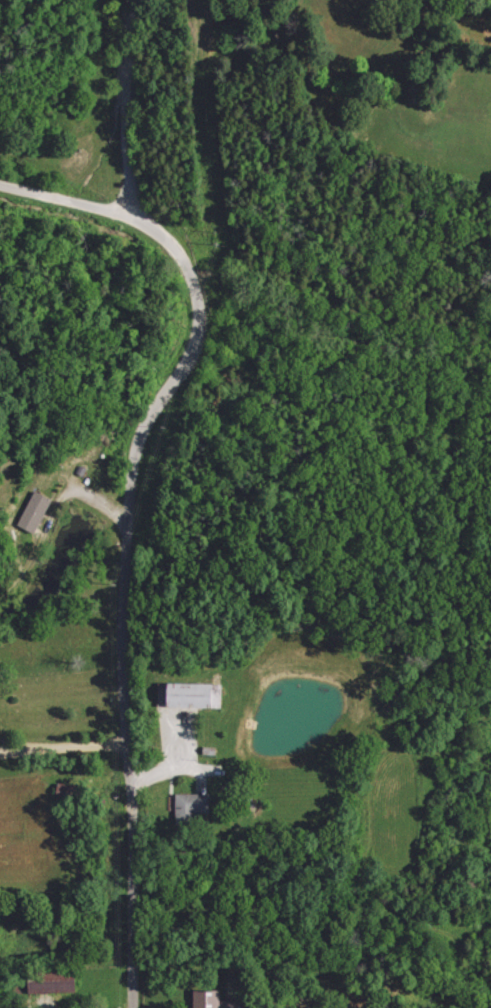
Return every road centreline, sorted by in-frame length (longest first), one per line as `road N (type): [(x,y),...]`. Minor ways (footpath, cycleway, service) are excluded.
road 1 (residential): [(0,201),(115,226),(174,273),(183,293),(184,361),(133,439),(120,604),(129,1007)]
road 2 (residential): [(115,226),(120,0)]

